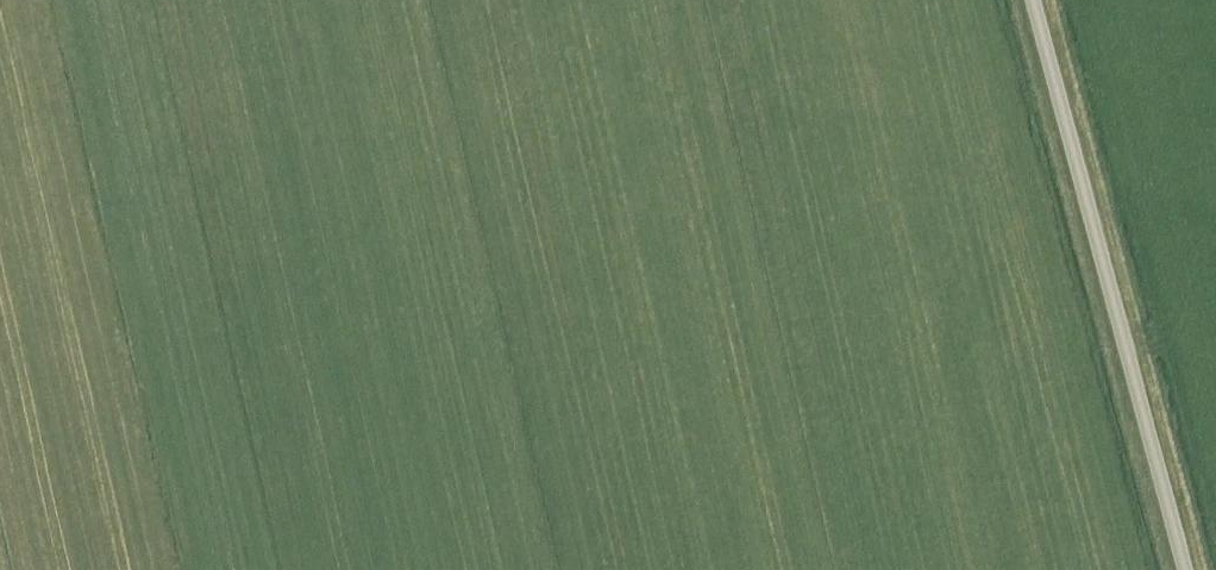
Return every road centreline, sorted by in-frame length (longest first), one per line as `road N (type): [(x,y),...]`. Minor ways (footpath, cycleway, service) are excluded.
road 1 (unclassified): [(1182,569),(1032,0)]

